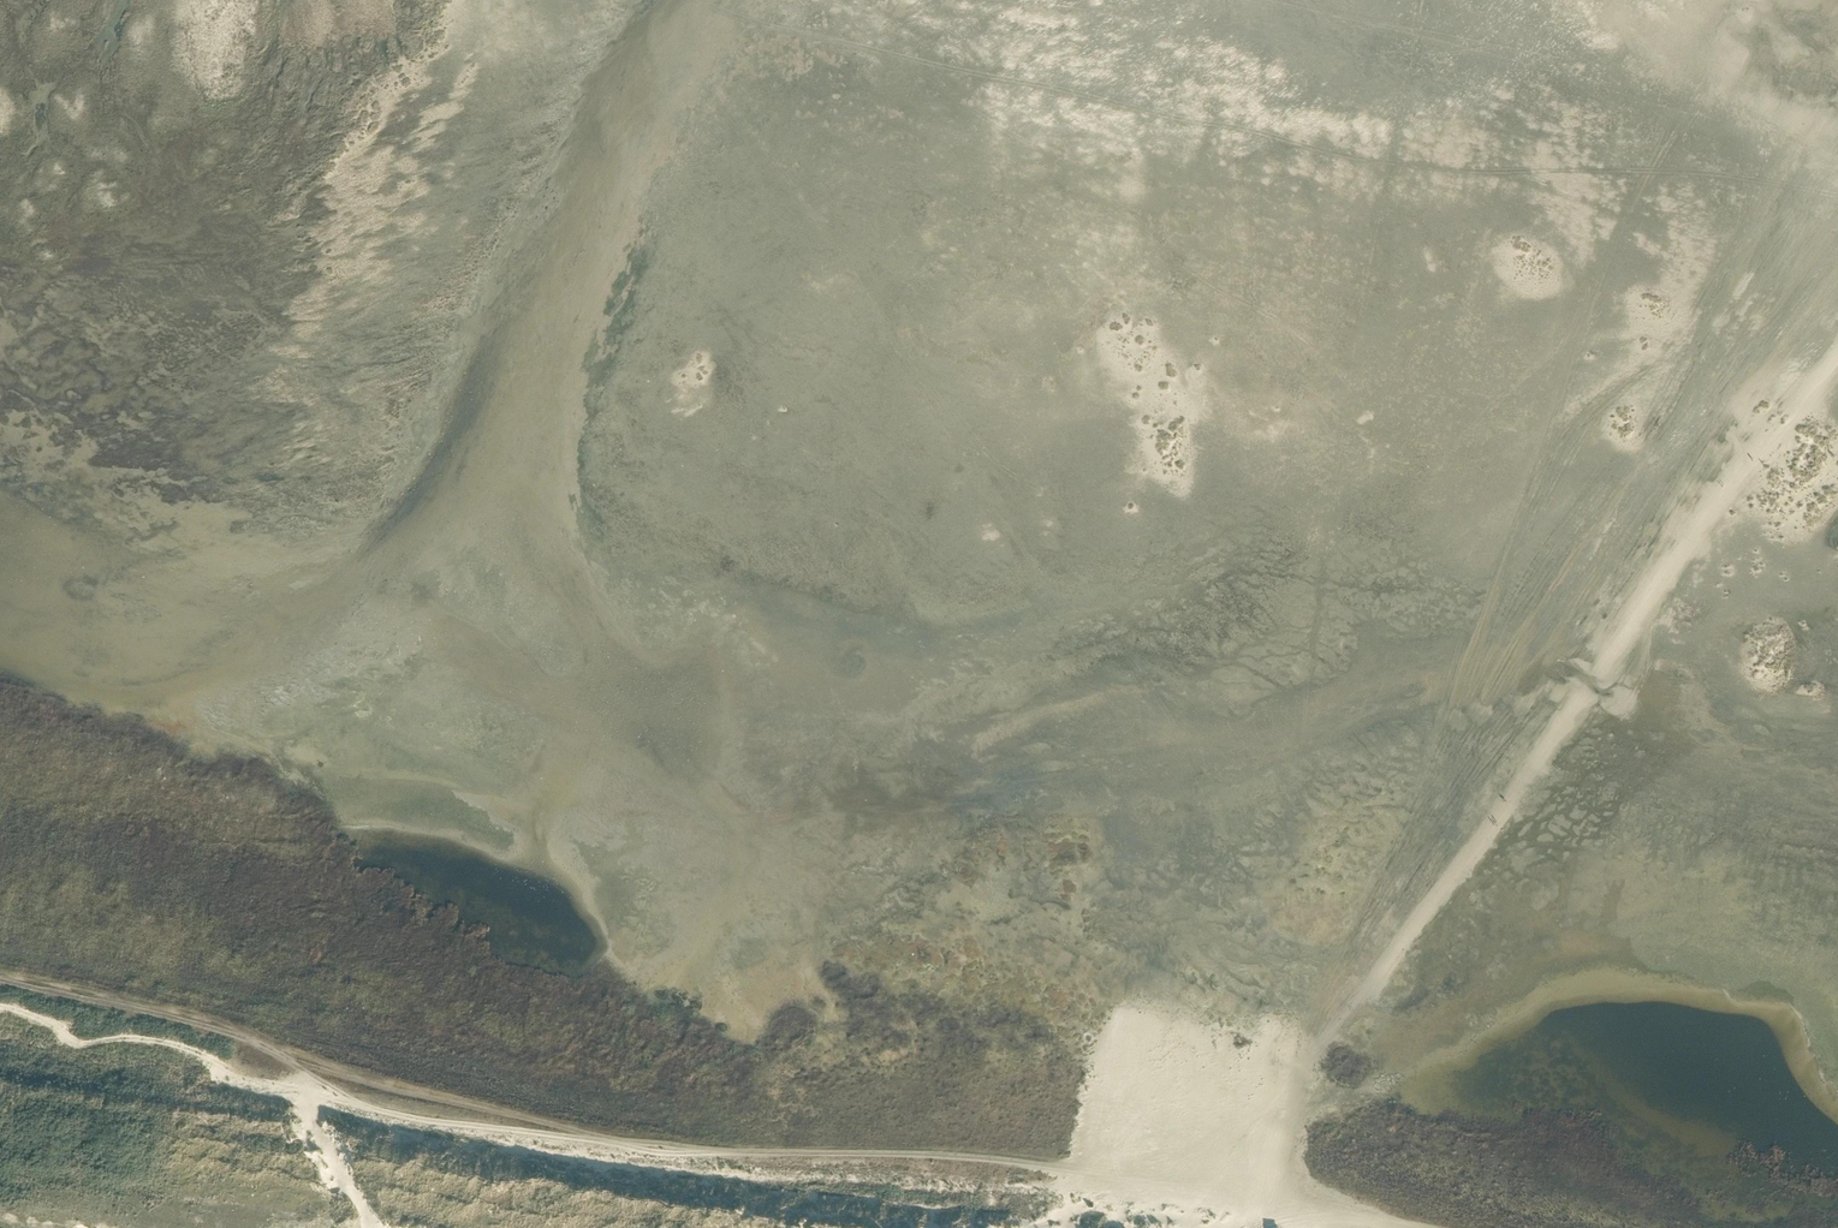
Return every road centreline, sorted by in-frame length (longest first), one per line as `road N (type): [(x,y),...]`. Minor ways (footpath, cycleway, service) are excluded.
road 1 (track): [(0,971),(207,1017),(526,1116),(735,1145)]

